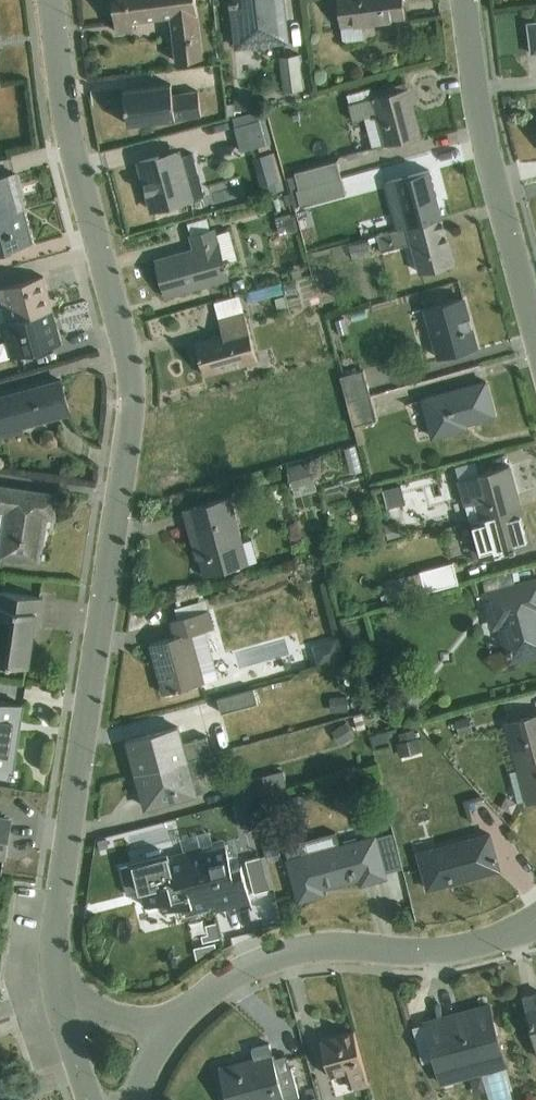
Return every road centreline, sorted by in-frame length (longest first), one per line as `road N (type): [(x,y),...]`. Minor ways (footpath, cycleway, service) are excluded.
road 1 (residential): [(51,0),(72,155),(126,340),(132,390),(58,903),(61,995)]
road 2 (residential): [(535,921),(475,948),(431,956),(339,948),(285,953),(240,973),(168,1024)]
road 3 (residential): [(464,0),(476,105),(535,339)]

